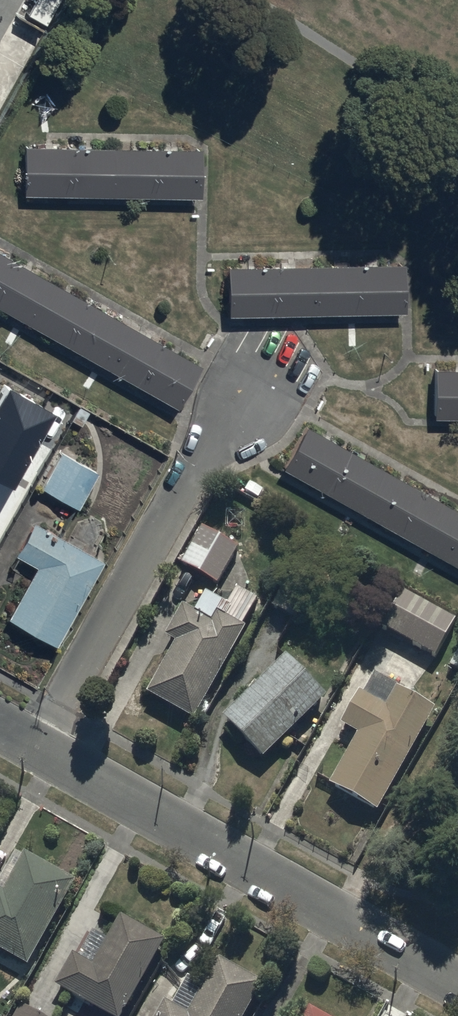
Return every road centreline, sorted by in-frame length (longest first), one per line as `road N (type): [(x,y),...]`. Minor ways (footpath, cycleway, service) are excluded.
road 1 (residential): [(39,750),(457,986)]
road 2 (residential): [(237,390),(39,750)]

